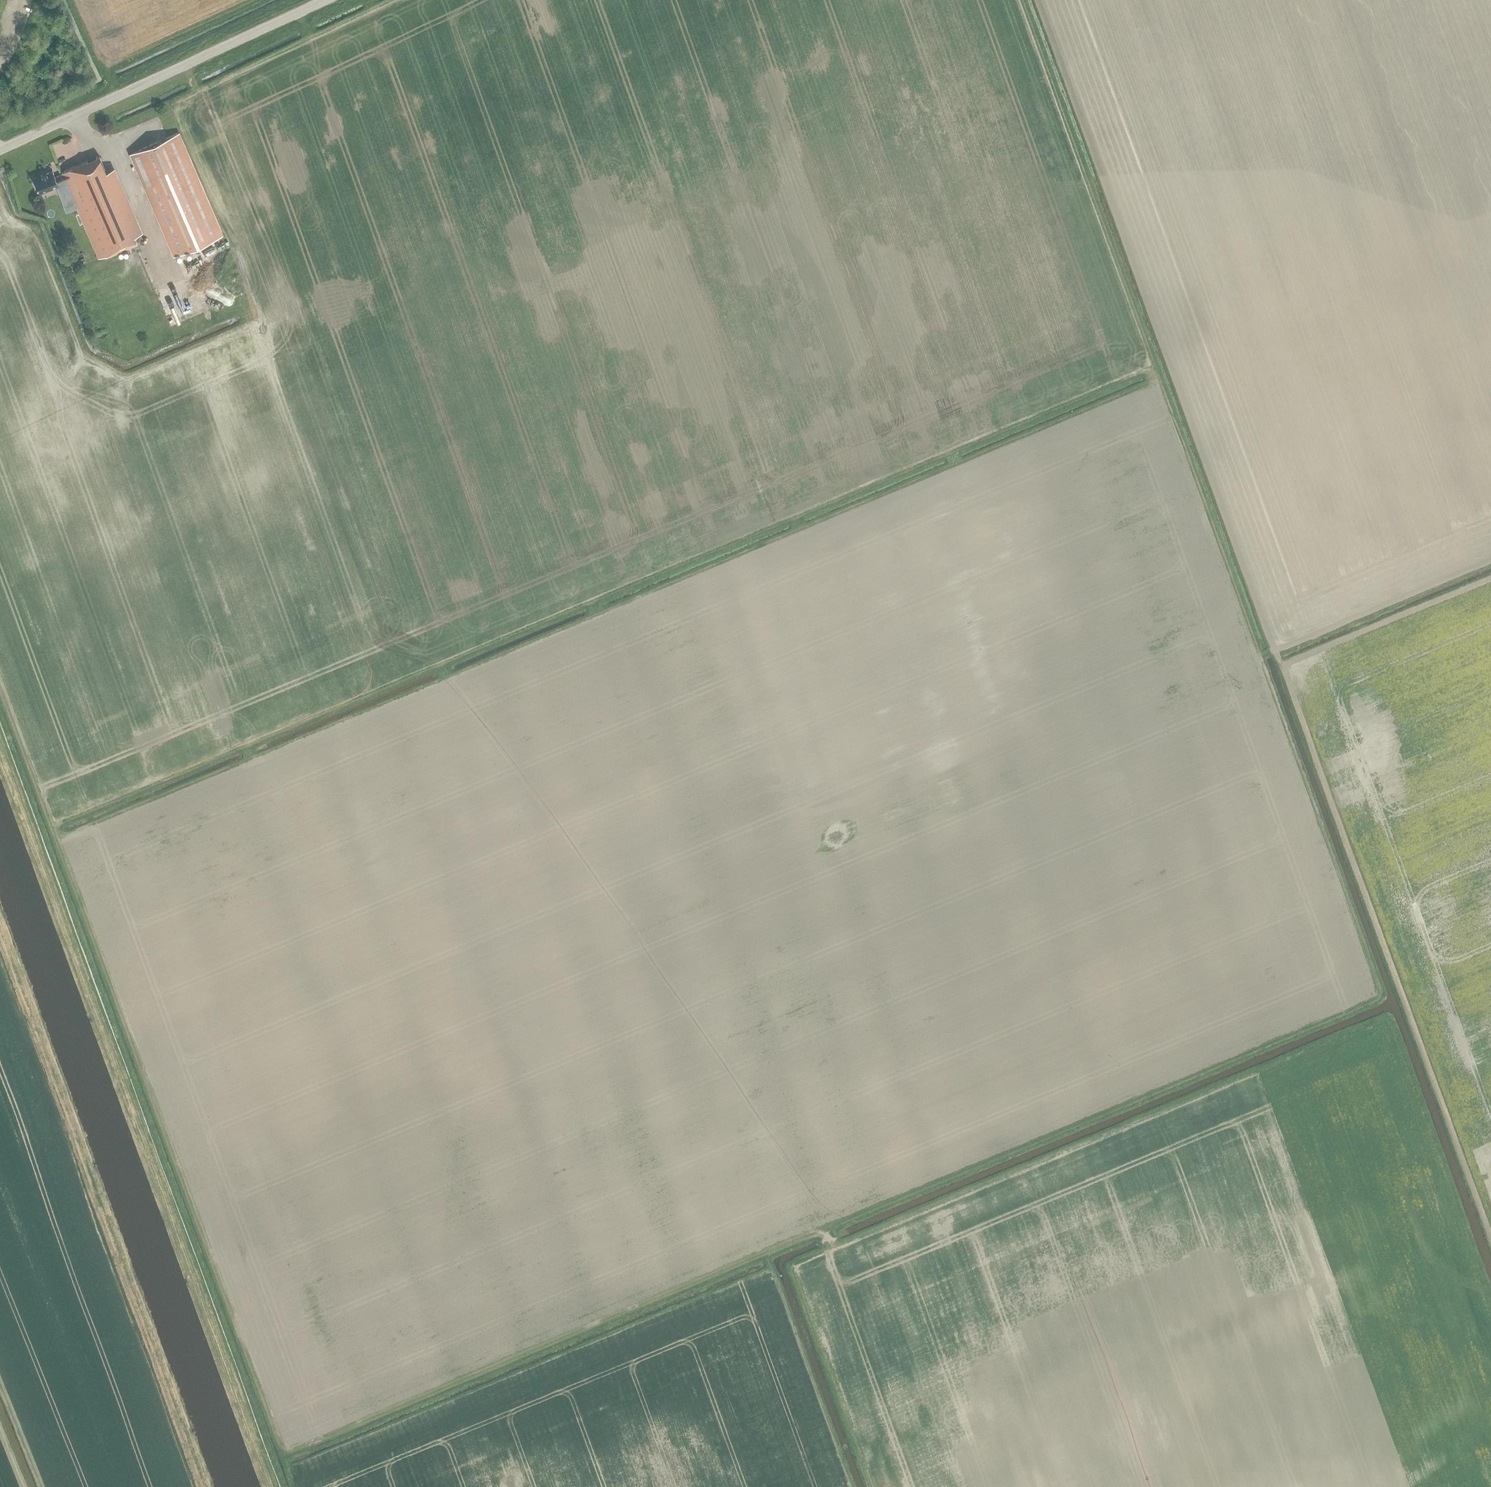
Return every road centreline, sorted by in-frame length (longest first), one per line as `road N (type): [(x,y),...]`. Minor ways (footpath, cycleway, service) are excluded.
road 1 (tertiary): [(0,151),(326,0)]

